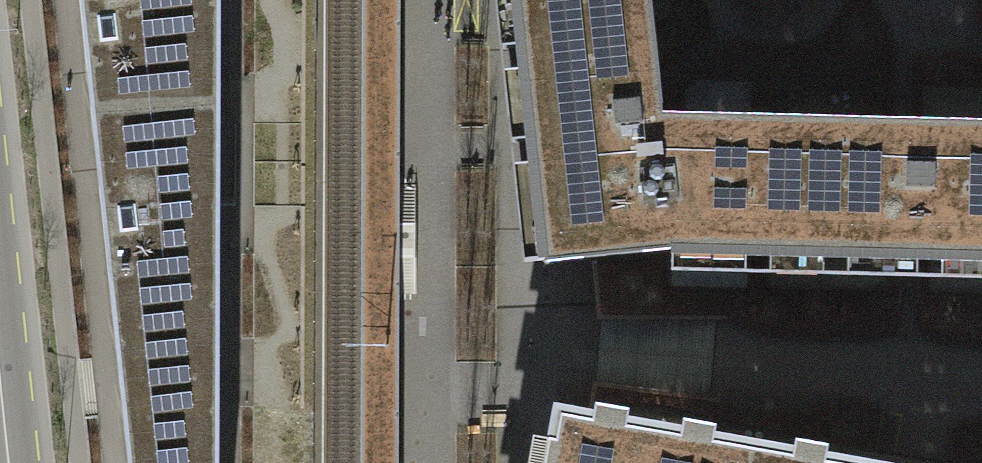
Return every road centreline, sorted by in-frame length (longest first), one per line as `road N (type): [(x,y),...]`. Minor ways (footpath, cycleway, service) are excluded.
road 1 (residential): [(427,0),(427,462)]

